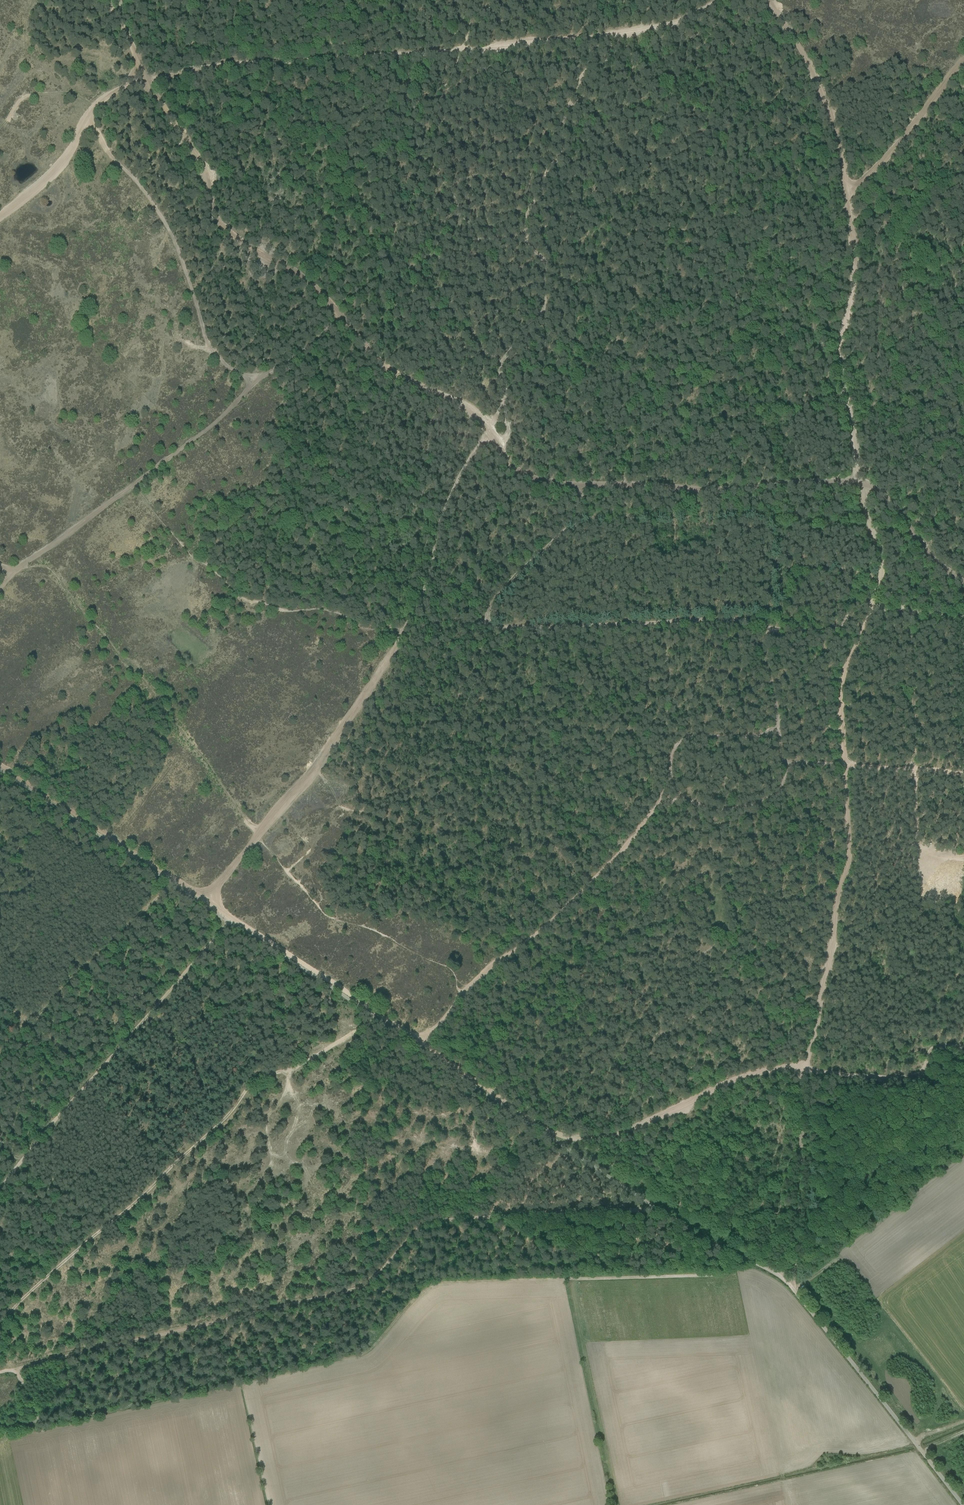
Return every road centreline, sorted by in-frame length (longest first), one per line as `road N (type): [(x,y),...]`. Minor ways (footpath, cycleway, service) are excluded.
road 1 (track): [(670,488),(552,484),(517,472),(466,407),(387,369),(324,296),(224,242),(196,162),(142,80),(312,56),(635,32),(724,0)]
road 2 (track): [(963,853),(915,842),(908,767),(784,758),(760,625),(674,618),(405,625),(308,778),(205,906)]
road 3 (track): [(0,1353),(15,1367),(37,1426),(353,1357),(429,1279),(721,1273),(747,1260)]
road 4 (track): [(802,1069),(847,850),(840,676),(874,609),(879,562),(858,482)]
road 5 (track): [(420,1048),(462,994),(620,856),(663,800),(681,744),(780,733)]
road 6 (track): [(376,1018),(291,1074),(256,1079),(199,1144),(0,1321)]
road 7 (track): [(10,574),(226,414),(259,375),(339,318)]
road 8 (track): [(228,921),(0,1191)]
road 9 (unclassified): [(747,1260),(793,1288),(963,1504)]
road 10 (track): [(259,375),(236,372),(209,348),(165,224),(87,116)]
road 11 (track): [(674,618),(670,488),(858,482)]
road 12 (track): [(520,1117),(579,1139),(614,1134),(743,1076),(802,1069)]
road 13 (track): [(122,0),(116,18),(142,80),(96,103),(66,156),(0,215)]
road 14 (track): [(858,482),(843,343),(853,242),(847,208)]
road 15 (track): [(10,1039),(176,887)]
road 16 (track): [(793,1288),(802,1069)]
road 17 (track): [(405,625),(439,520),(488,426)]
road 18 (track): [(760,625),(839,630),(859,607),(963,619)]
road 19 (track): [(846,192),(872,173),(963,64)]
road 20 (track): [(802,1069),(899,1080),(932,1051),(963,1050)]
road 21 (track): [(771,0),(838,139)]
road 22 (track): [(858,482),(880,493),(926,561),(963,583)]

